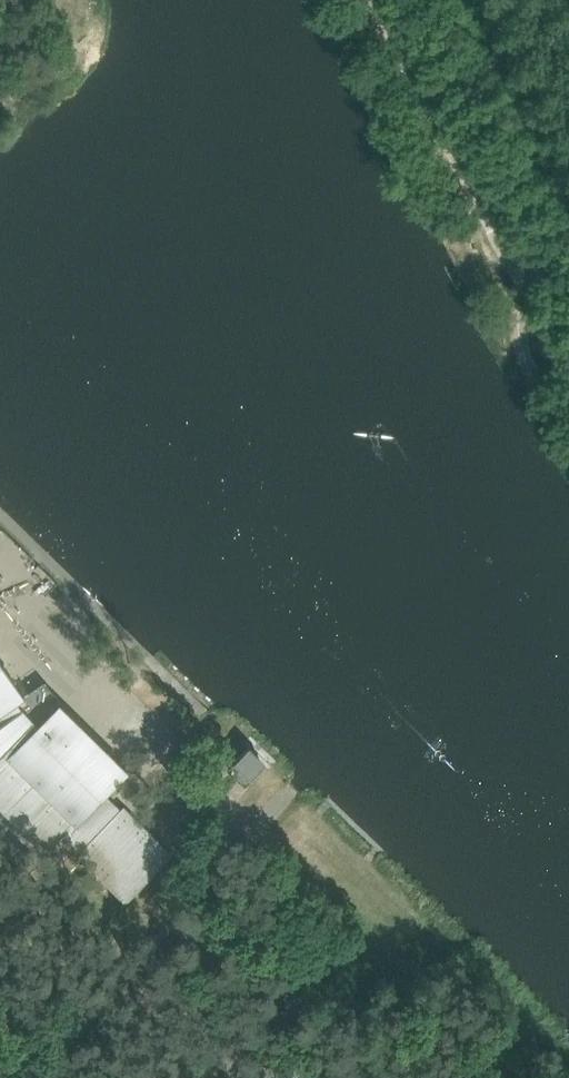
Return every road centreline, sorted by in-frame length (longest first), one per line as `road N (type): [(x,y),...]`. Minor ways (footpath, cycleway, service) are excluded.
road 1 (track): [(364,0),(517,303),(568,381)]

